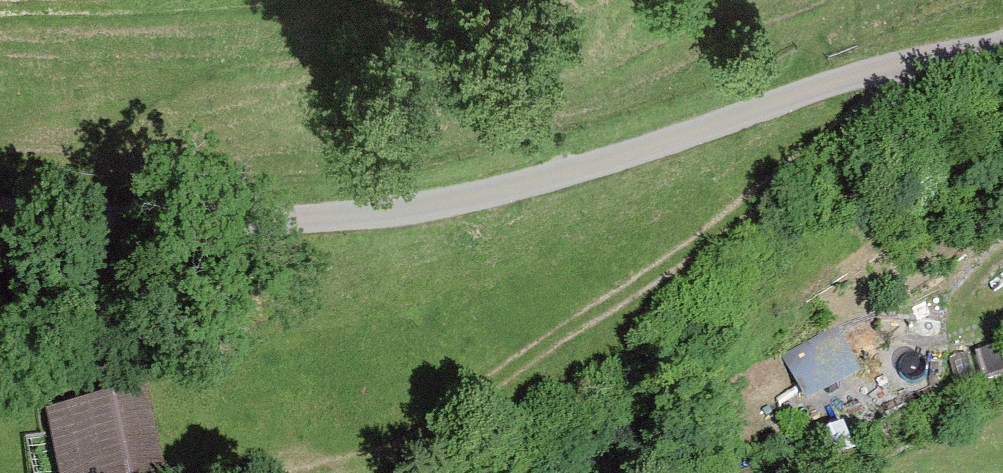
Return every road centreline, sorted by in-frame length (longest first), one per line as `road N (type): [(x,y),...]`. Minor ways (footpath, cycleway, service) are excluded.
road 1 (unclassified): [(1002,46),(874,70),(585,167),(364,216),(72,224),(0,212)]
road 2 (track): [(874,70),(775,180),(622,298),(389,427),(256,472)]

